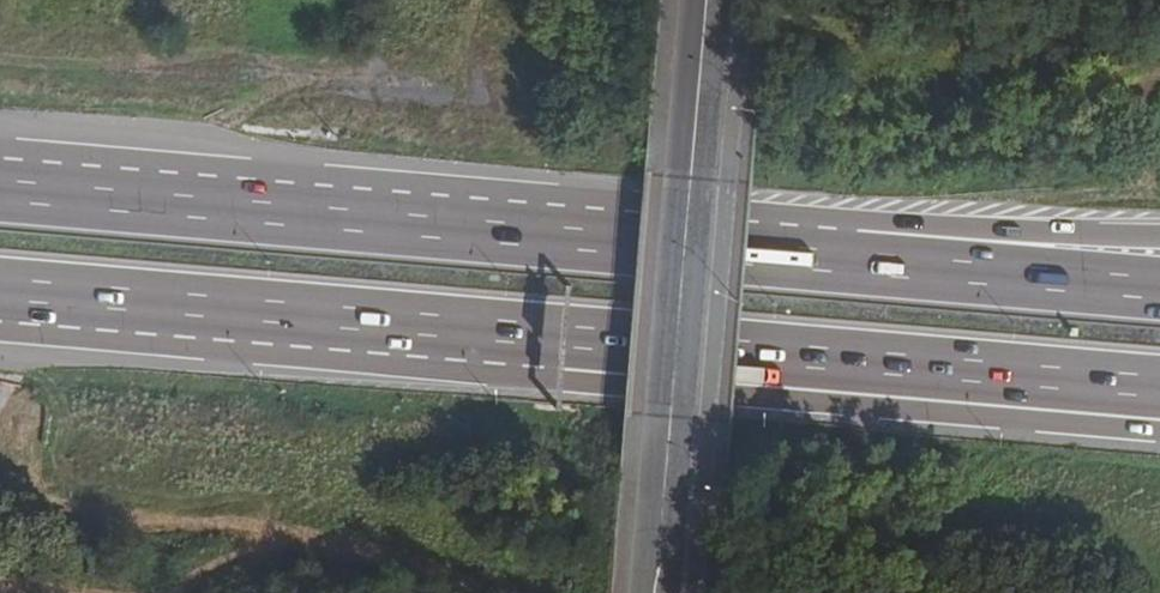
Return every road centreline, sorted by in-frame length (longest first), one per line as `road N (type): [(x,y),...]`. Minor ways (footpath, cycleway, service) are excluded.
road 1 (motorway): [(830,255),(0,185)]
road 2 (motorway): [(495,331),(560,376),(1159,431)]
road 3 (motorway): [(495,331),(1159,392)]
road 4 (unclassified): [(657,592),(707,0)]
road 5 (motorway): [(0,291),(495,331)]
road 6 (motorway): [(1159,236),(891,222),(830,255)]
road 7 (motorway): [(1159,287),(830,255)]

